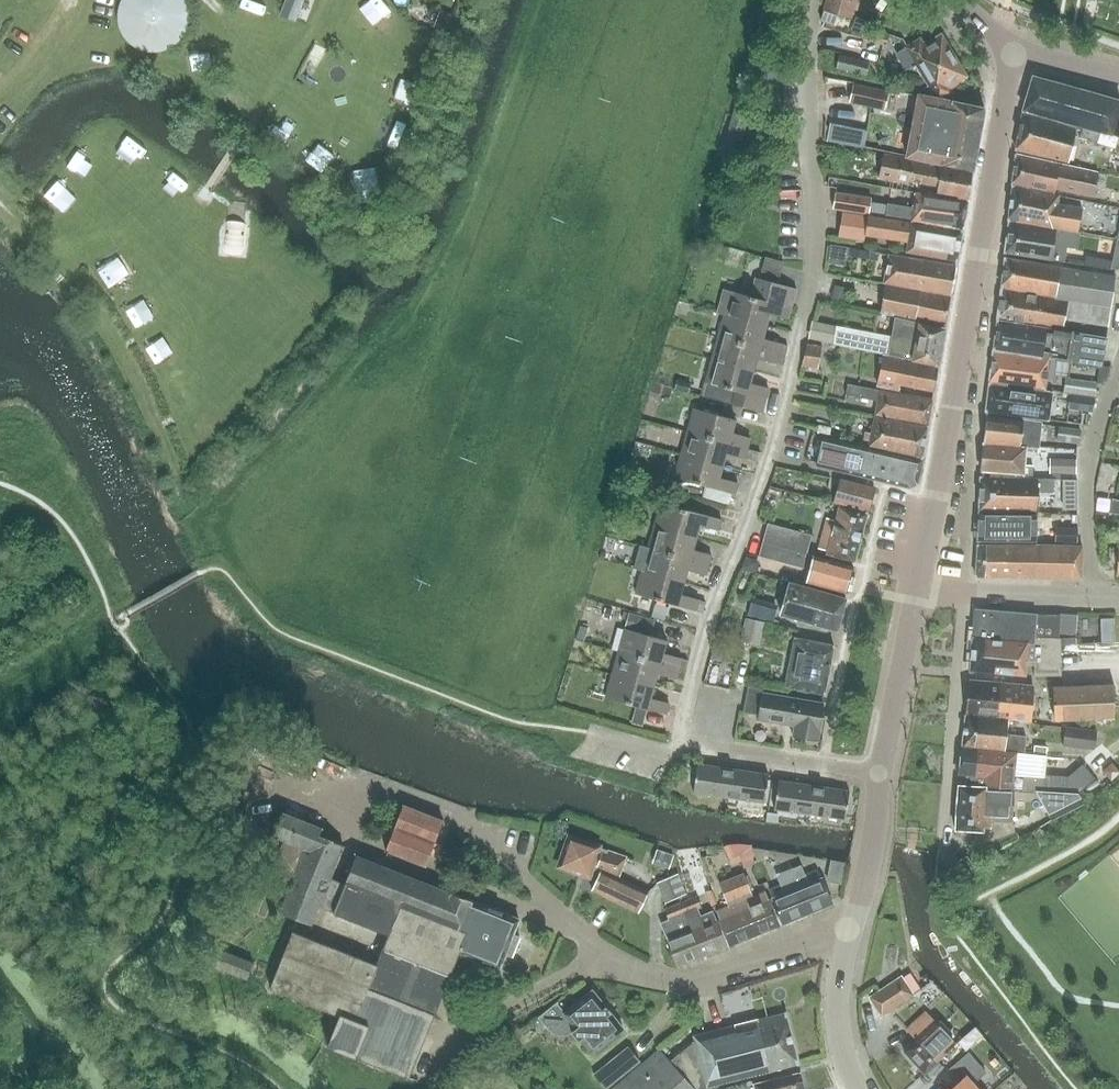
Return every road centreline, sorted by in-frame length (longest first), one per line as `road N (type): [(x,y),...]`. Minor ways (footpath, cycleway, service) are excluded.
road 1 (residential): [(807,0),(816,271),(770,461),(713,611),(679,738),(880,773)]
road 2 (tertiary): [(918,589),(1014,48)]
road 3 (residential): [(854,925),(688,979),(665,978),(603,956),(460,815)]
road 4 (track): [(0,206),(70,273),(189,512)]
road 5 (residential): [(966,591),(945,842)]
road 6 (tertiary): [(880,773),(918,589)]
road 7 (tertiary): [(857,1088),(838,1021),(854,925)]
road 8 (tertiary): [(854,925),(880,773)]
road 9 (residential): [(1118,598),(966,591)]

